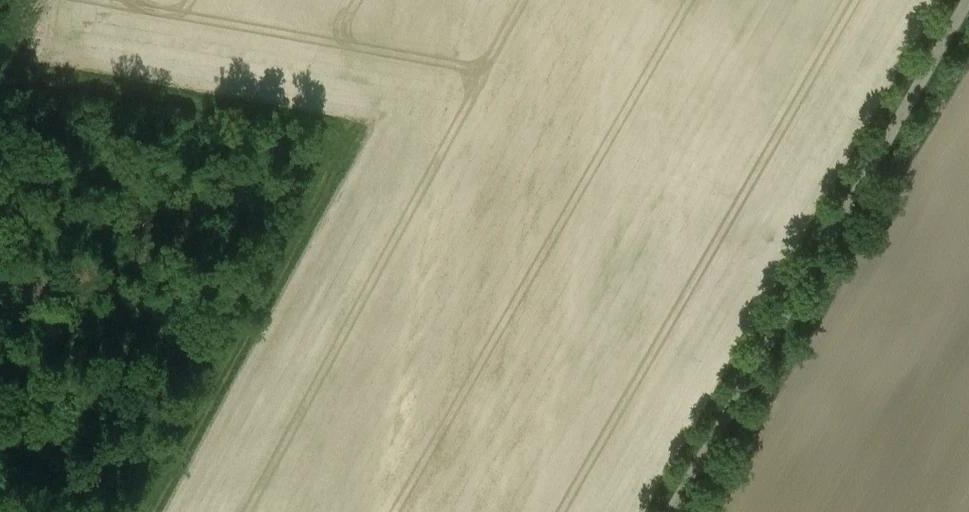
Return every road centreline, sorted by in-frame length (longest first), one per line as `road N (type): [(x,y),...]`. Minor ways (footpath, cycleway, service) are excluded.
road 1 (unclassified): [(968,0),(670,511)]
road 2 (track): [(148,511),(365,101)]

